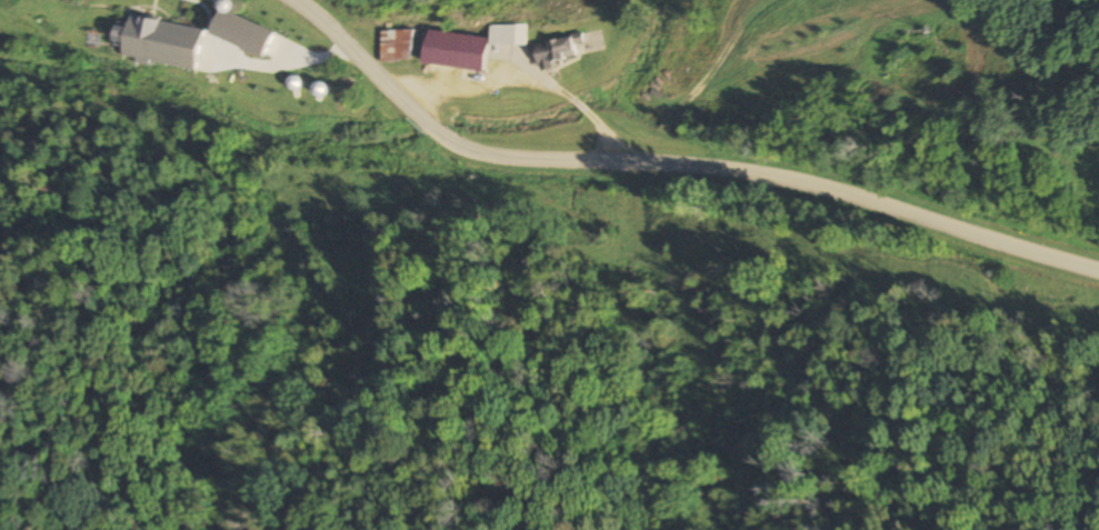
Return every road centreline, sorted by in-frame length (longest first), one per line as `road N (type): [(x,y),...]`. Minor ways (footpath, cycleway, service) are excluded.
road 1 (tertiary): [(1098,271),(803,183),(666,163),(492,157),(459,146),(294,0)]

